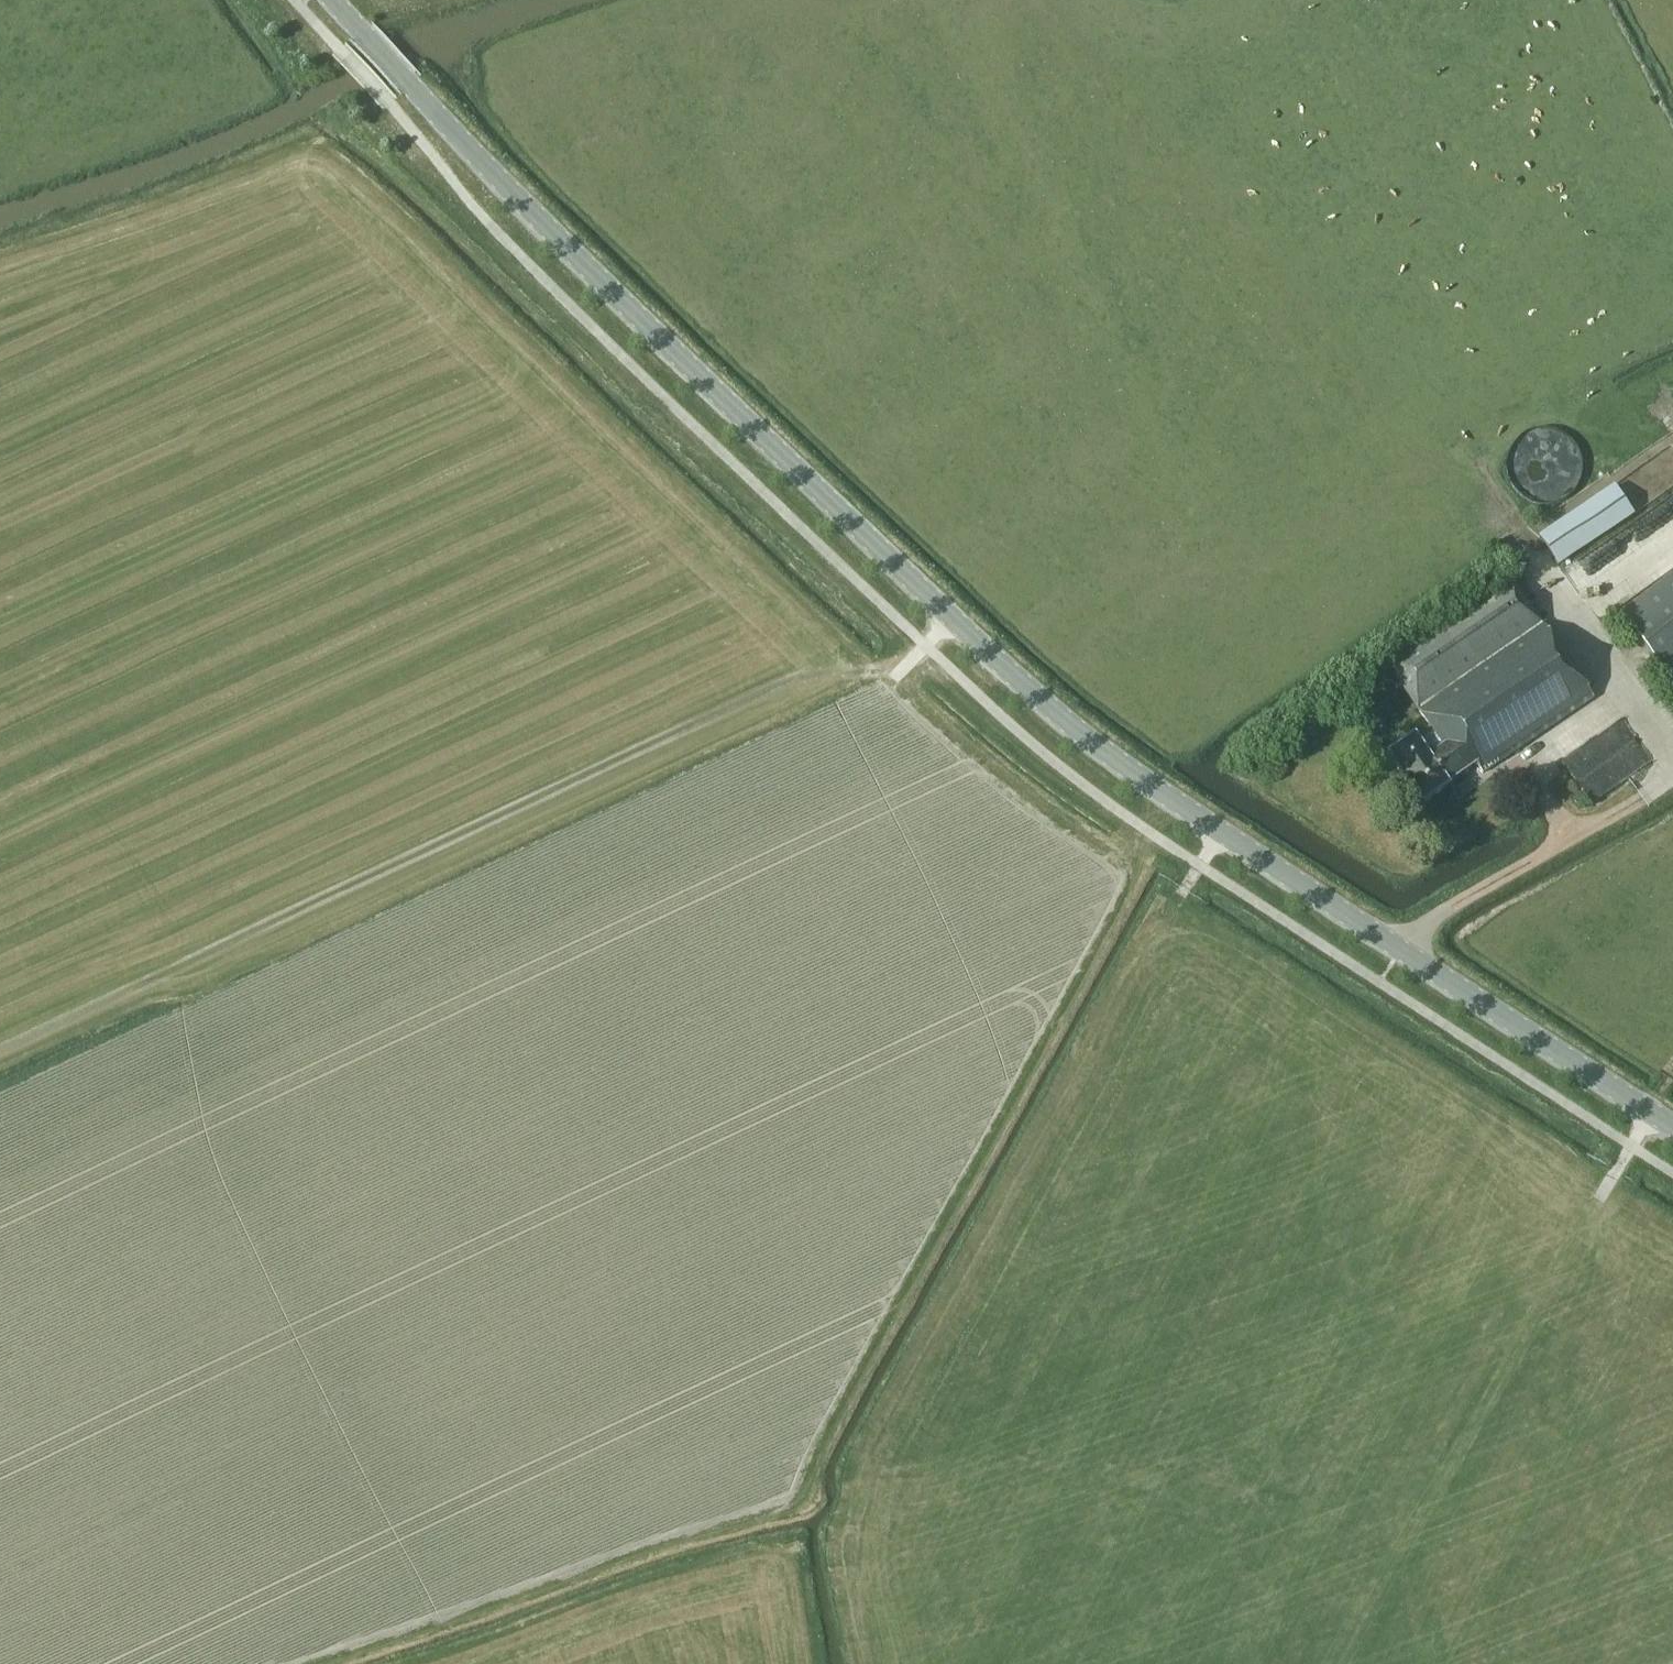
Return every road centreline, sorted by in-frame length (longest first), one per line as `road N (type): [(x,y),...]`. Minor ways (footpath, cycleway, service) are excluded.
road 1 (secondary): [(1672,1127),(1088,749),(786,473),(332,0)]

